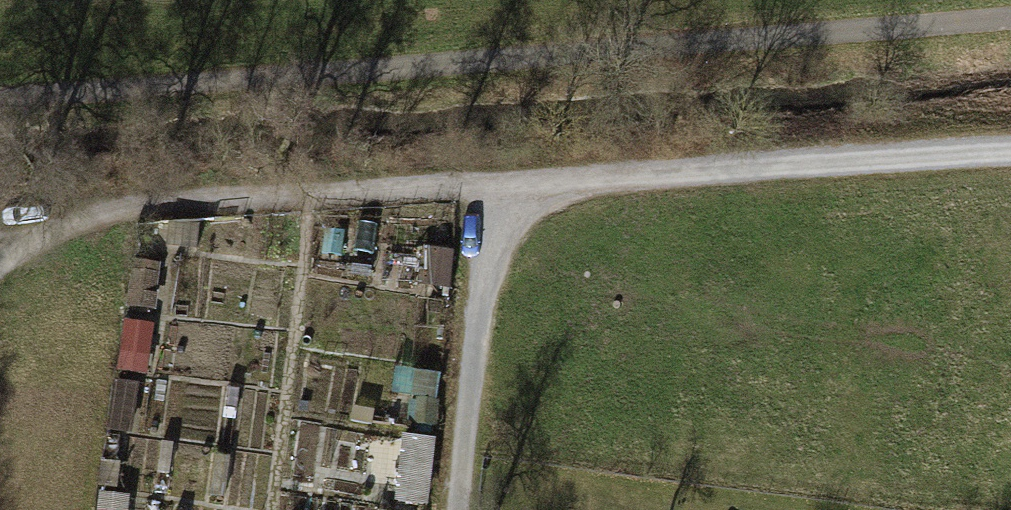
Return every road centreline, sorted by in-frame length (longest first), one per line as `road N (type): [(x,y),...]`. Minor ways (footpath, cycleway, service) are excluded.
road 1 (track): [(0,253),(10,239),(88,216),(156,205),(1010,145)]
road 2 (track): [(1010,18),(0,98)]
road 3 (track): [(496,184),(457,509)]

